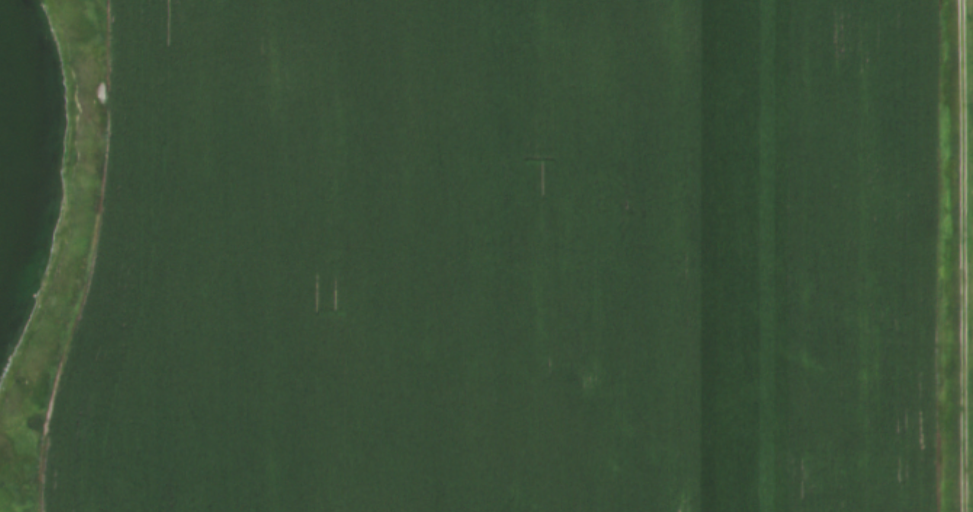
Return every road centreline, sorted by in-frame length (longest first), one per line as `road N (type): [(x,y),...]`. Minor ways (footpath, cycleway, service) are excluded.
road 1 (track): [(970,511),(965,0)]

